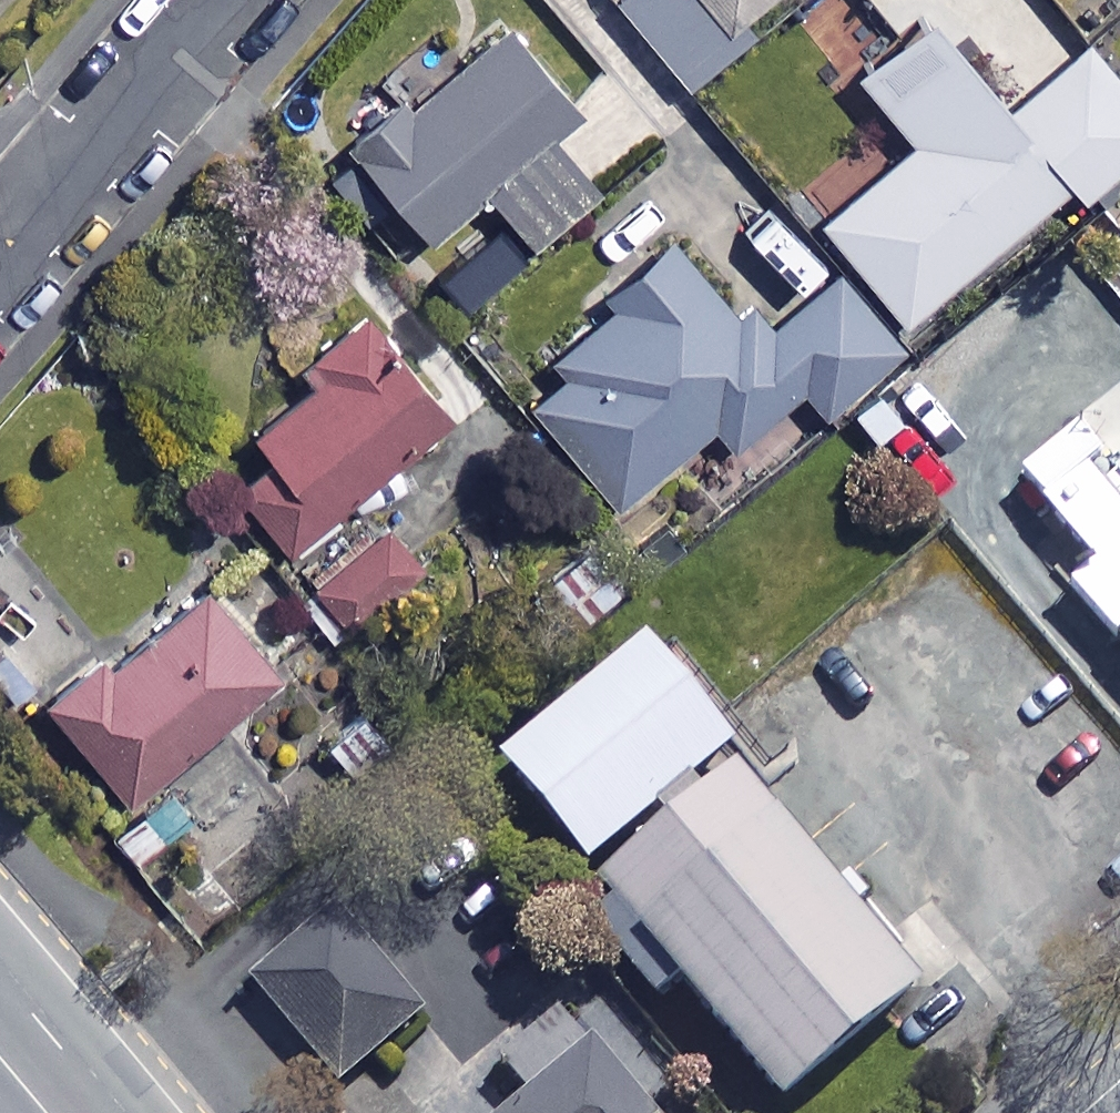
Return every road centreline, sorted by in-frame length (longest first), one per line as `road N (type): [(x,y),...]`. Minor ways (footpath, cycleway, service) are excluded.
road 1 (residential): [(212,0),(0,249)]

